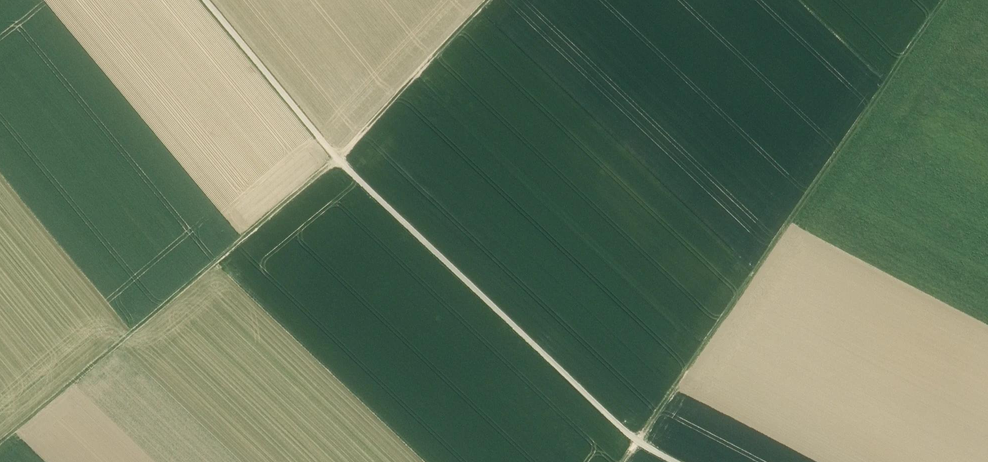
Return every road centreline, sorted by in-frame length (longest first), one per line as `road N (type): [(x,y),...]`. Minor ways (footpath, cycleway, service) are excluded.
road 1 (track): [(490,0),(339,163),(0,443)]
road 2 (track): [(673,461),(638,444),(344,168),(205,0)]
road 3 (track): [(943,0),(625,461)]

